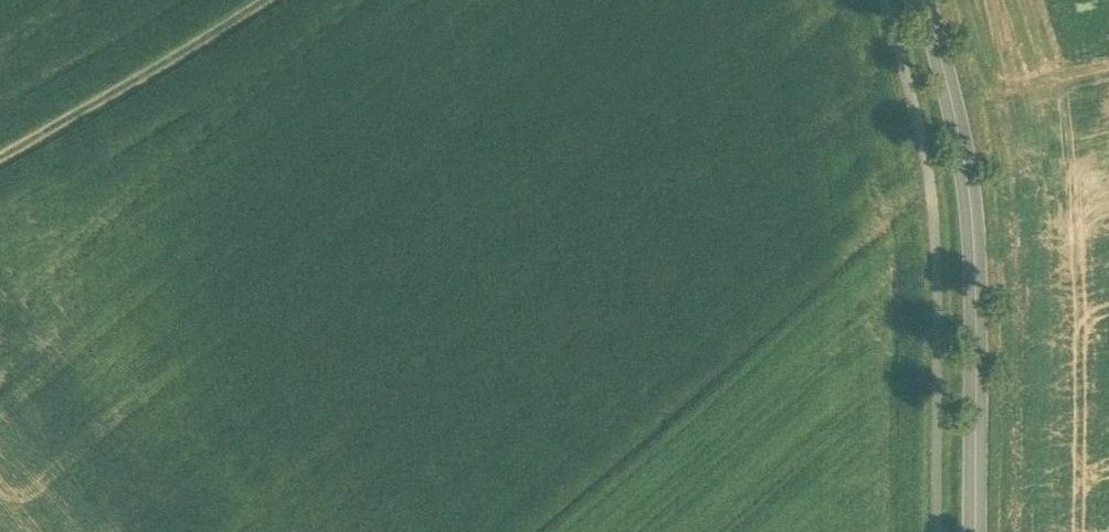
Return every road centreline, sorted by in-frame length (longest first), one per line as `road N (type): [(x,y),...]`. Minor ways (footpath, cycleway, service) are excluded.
road 1 (tertiary): [(978,531),(973,155),(932,0)]

